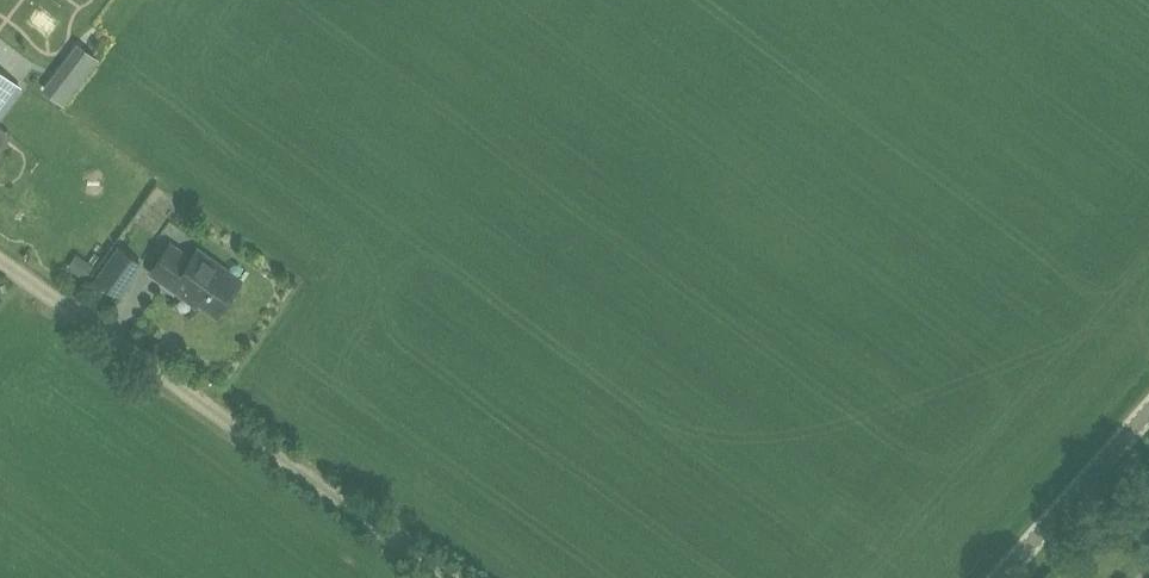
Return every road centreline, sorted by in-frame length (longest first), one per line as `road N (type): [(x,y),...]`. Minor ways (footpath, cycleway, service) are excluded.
road 1 (unclassified): [(1009,577),(1148,423)]

